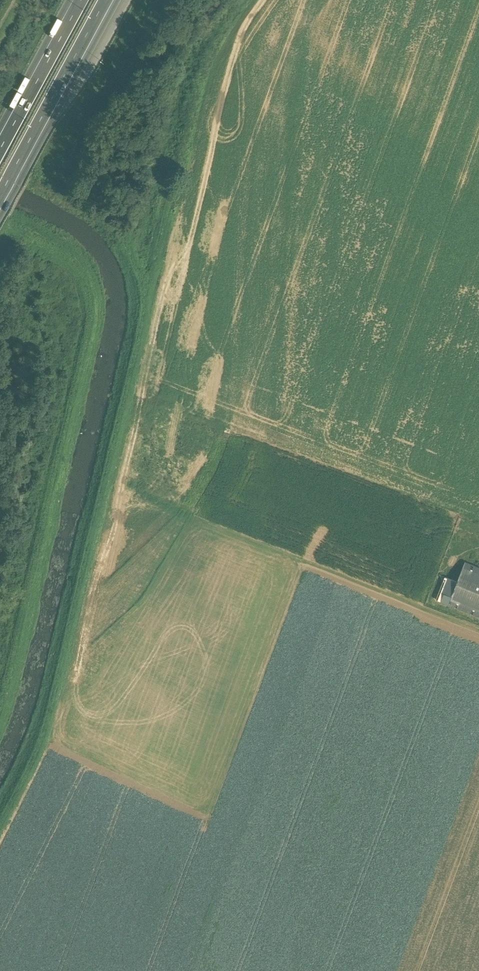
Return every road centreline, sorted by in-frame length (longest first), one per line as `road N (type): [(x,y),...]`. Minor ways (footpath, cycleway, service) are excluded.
road 1 (motorway): [(0,201),(109,0)]
road 2 (motorway): [(78,0),(0,143)]

